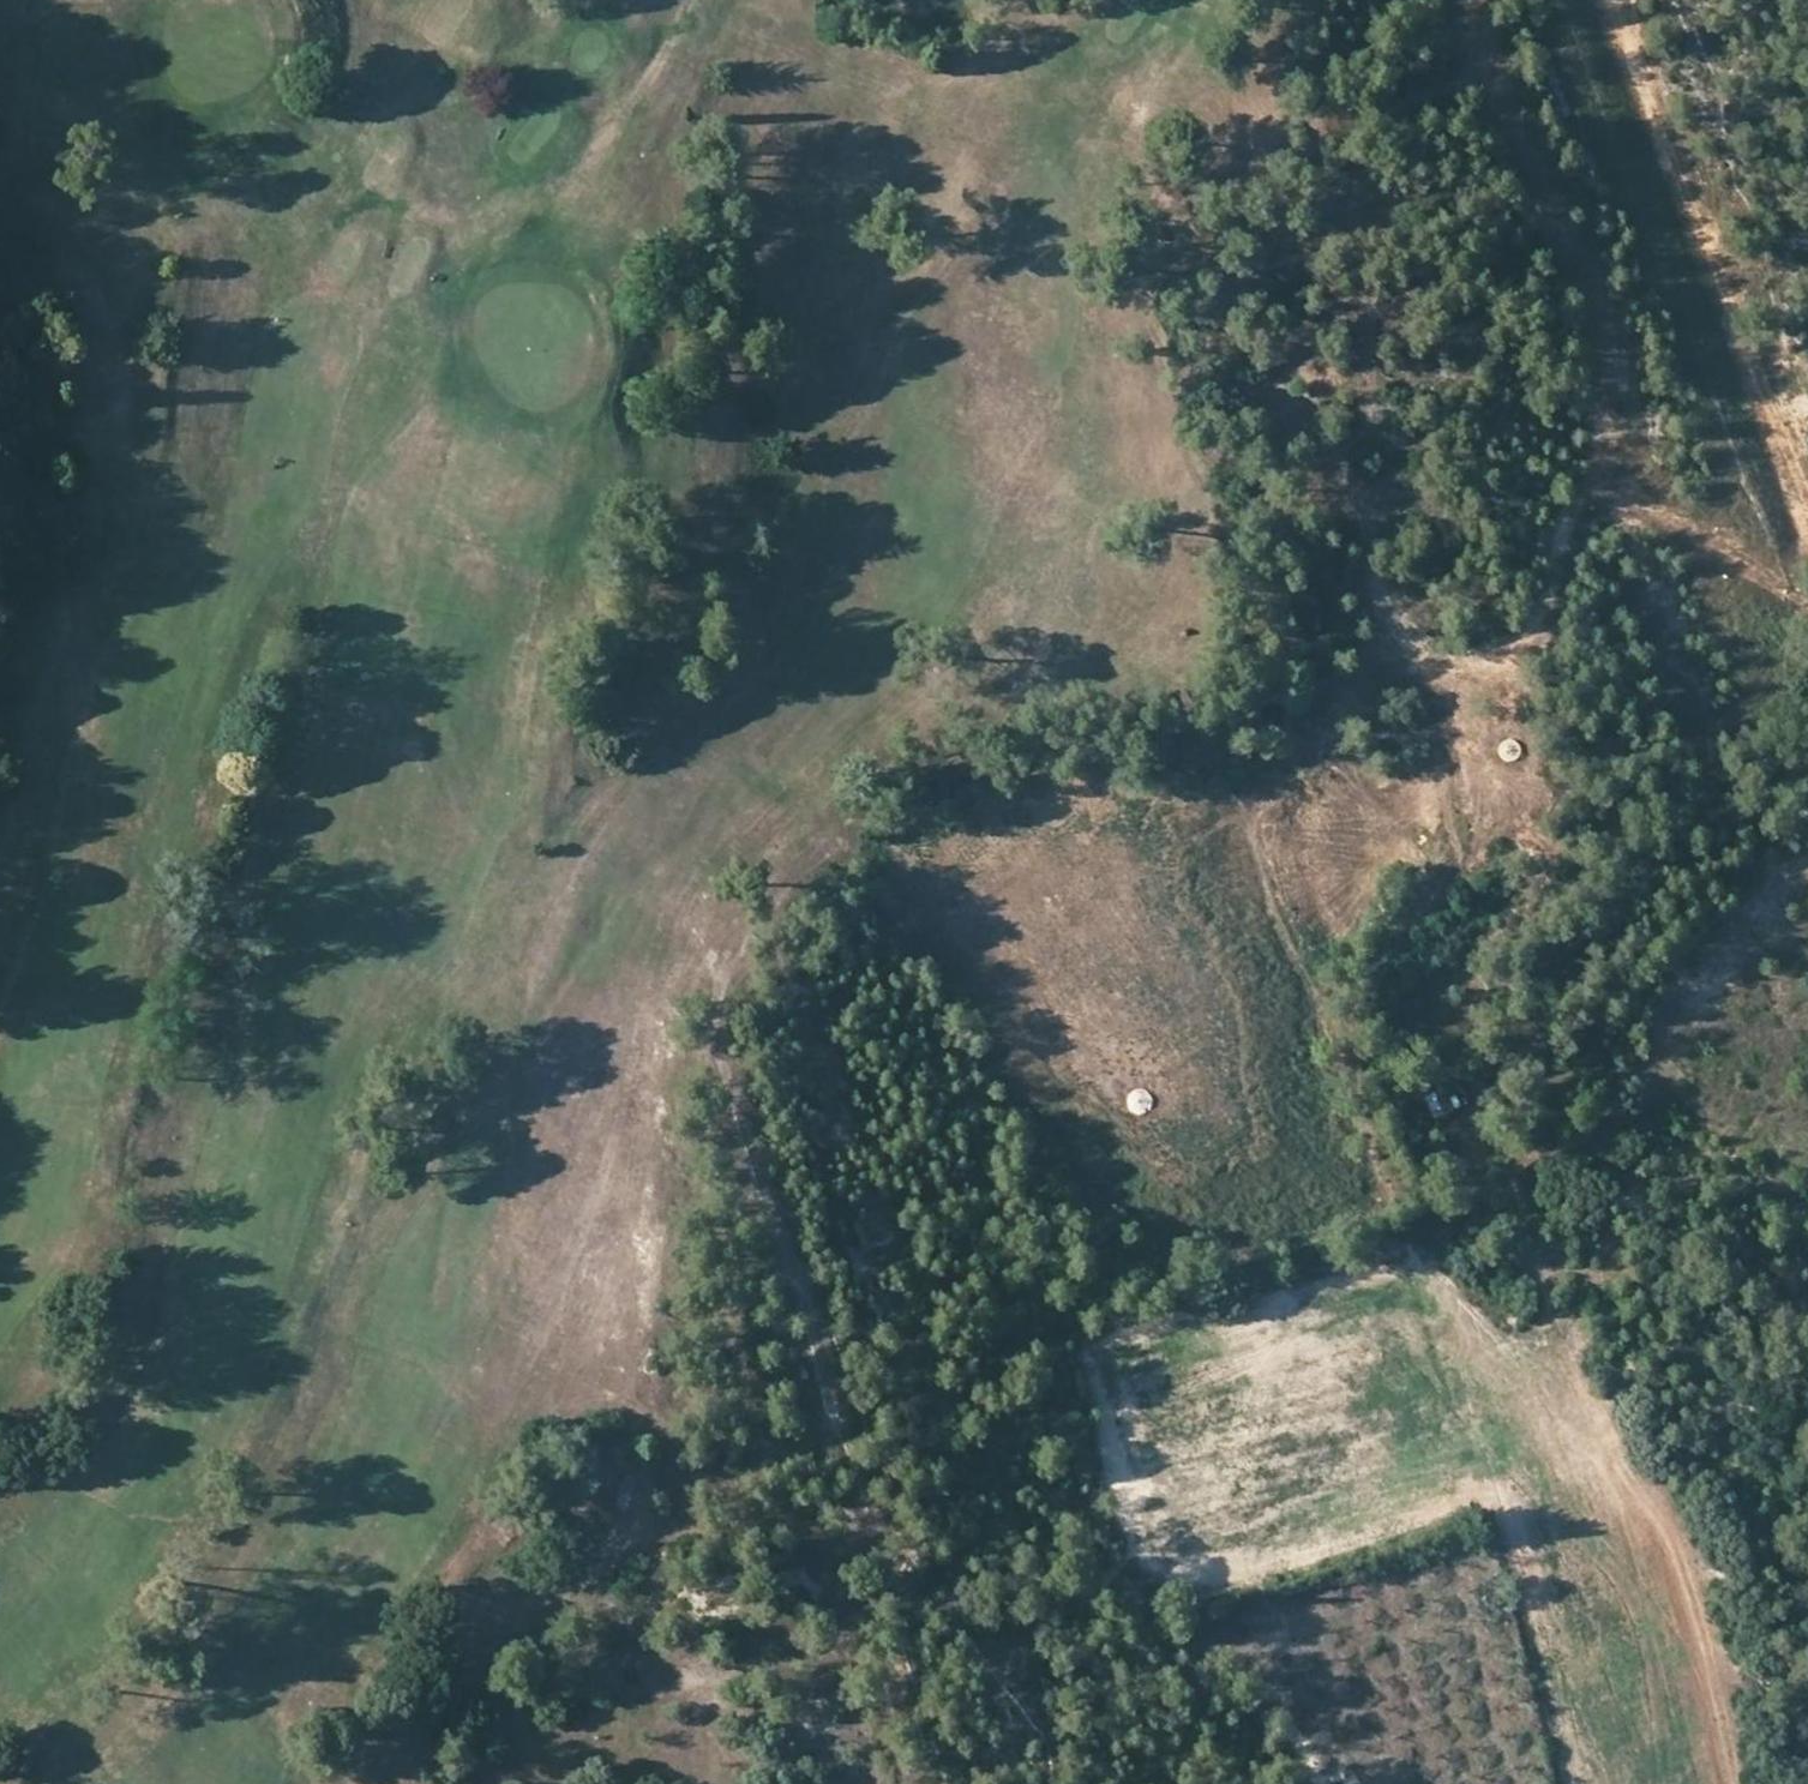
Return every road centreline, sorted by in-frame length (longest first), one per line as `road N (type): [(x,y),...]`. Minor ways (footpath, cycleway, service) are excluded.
road 1 (track): [(1807,504),(1617,0)]

